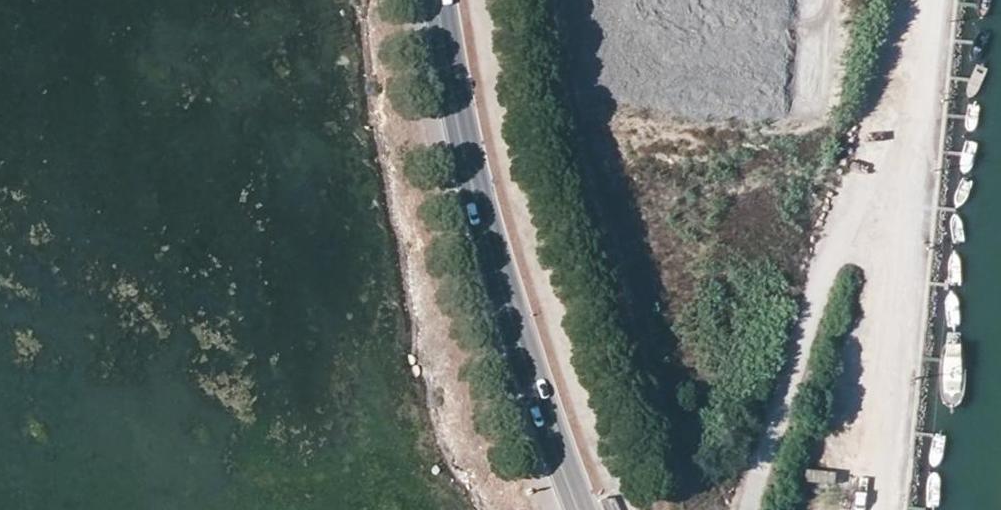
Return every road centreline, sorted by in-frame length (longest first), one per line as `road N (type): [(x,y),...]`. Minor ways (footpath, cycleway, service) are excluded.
road 1 (primary): [(582,509),(523,349),(474,179),(440,0)]
road 2 (unclassified): [(836,251),(752,509)]
road 3 (unclassified): [(932,0),(914,269)]
road 4 (unclassified): [(836,251),(922,0)]
road 5 (unclassified): [(887,509),(914,269)]

